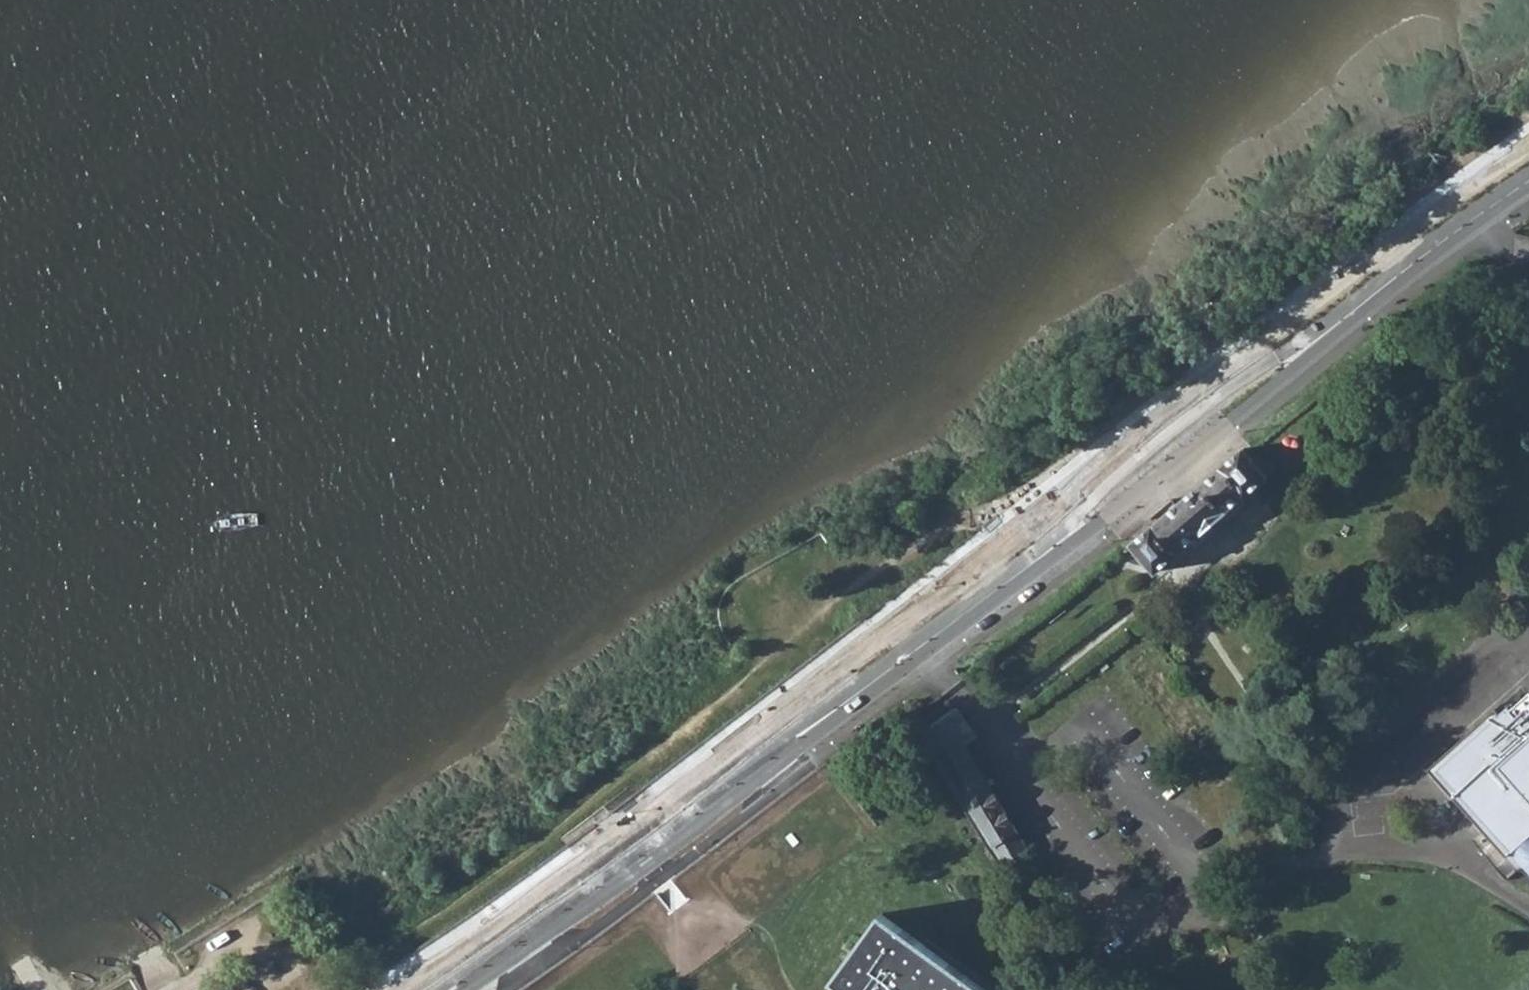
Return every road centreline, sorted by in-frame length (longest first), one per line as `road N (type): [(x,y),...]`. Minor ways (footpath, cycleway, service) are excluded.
road 1 (secondary): [(1528,181),(1044,555),(451,989)]

